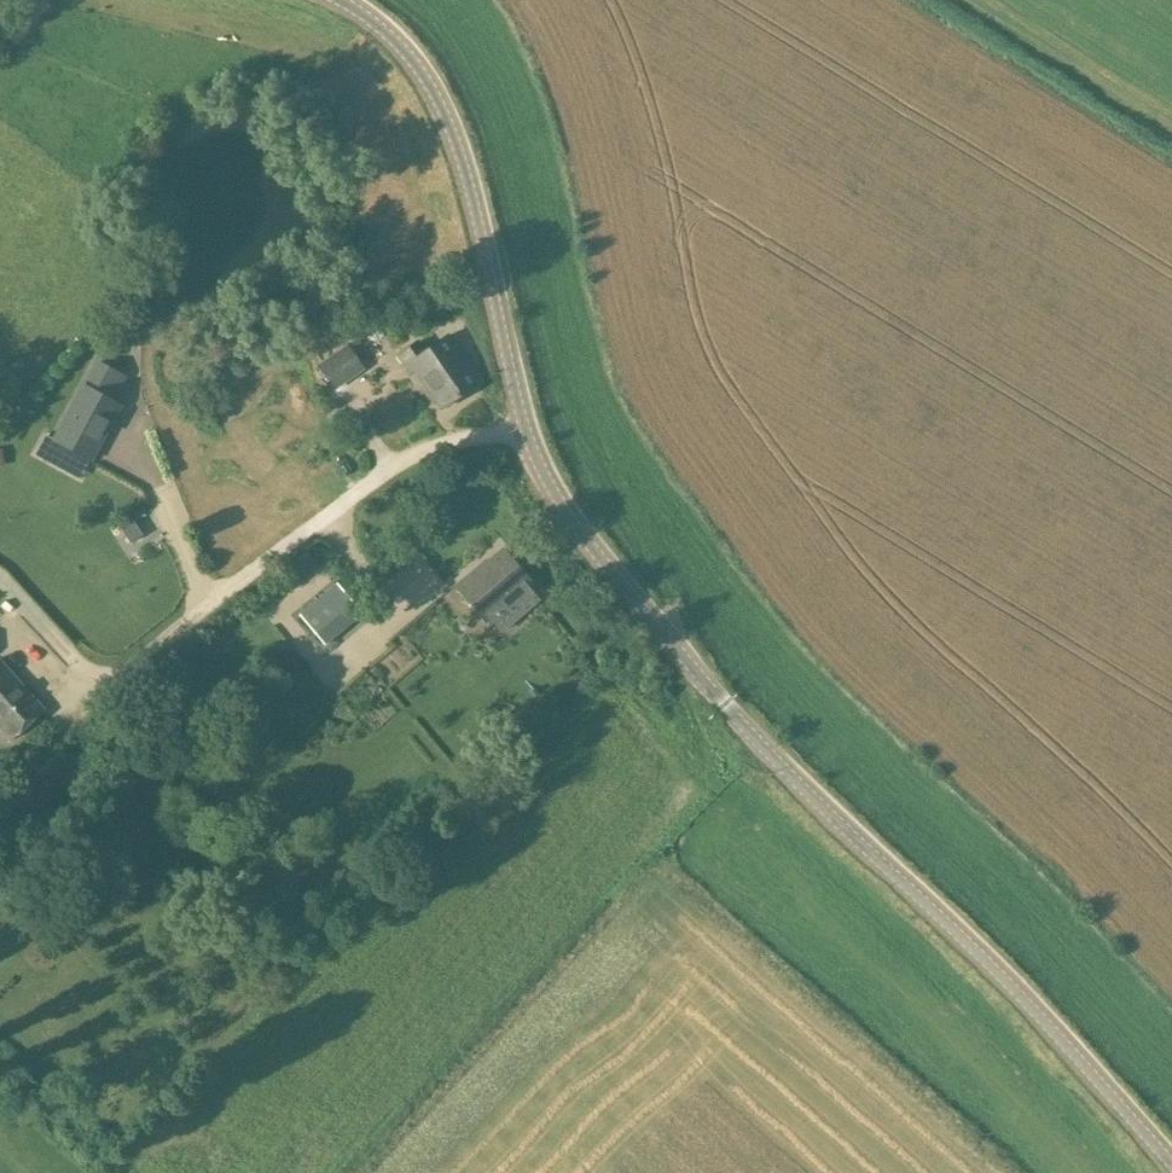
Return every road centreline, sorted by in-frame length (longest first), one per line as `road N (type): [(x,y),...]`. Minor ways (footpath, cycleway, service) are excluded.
road 1 (tertiary): [(1171,1164),(1039,1015),(724,706),(578,518),(532,429)]
road 2 (unclassified): [(532,429),(451,437),(383,470),(122,672),(85,670),(0,579)]
road 3 (tertiary): [(532,429),(462,154),(414,52),(357,0)]

